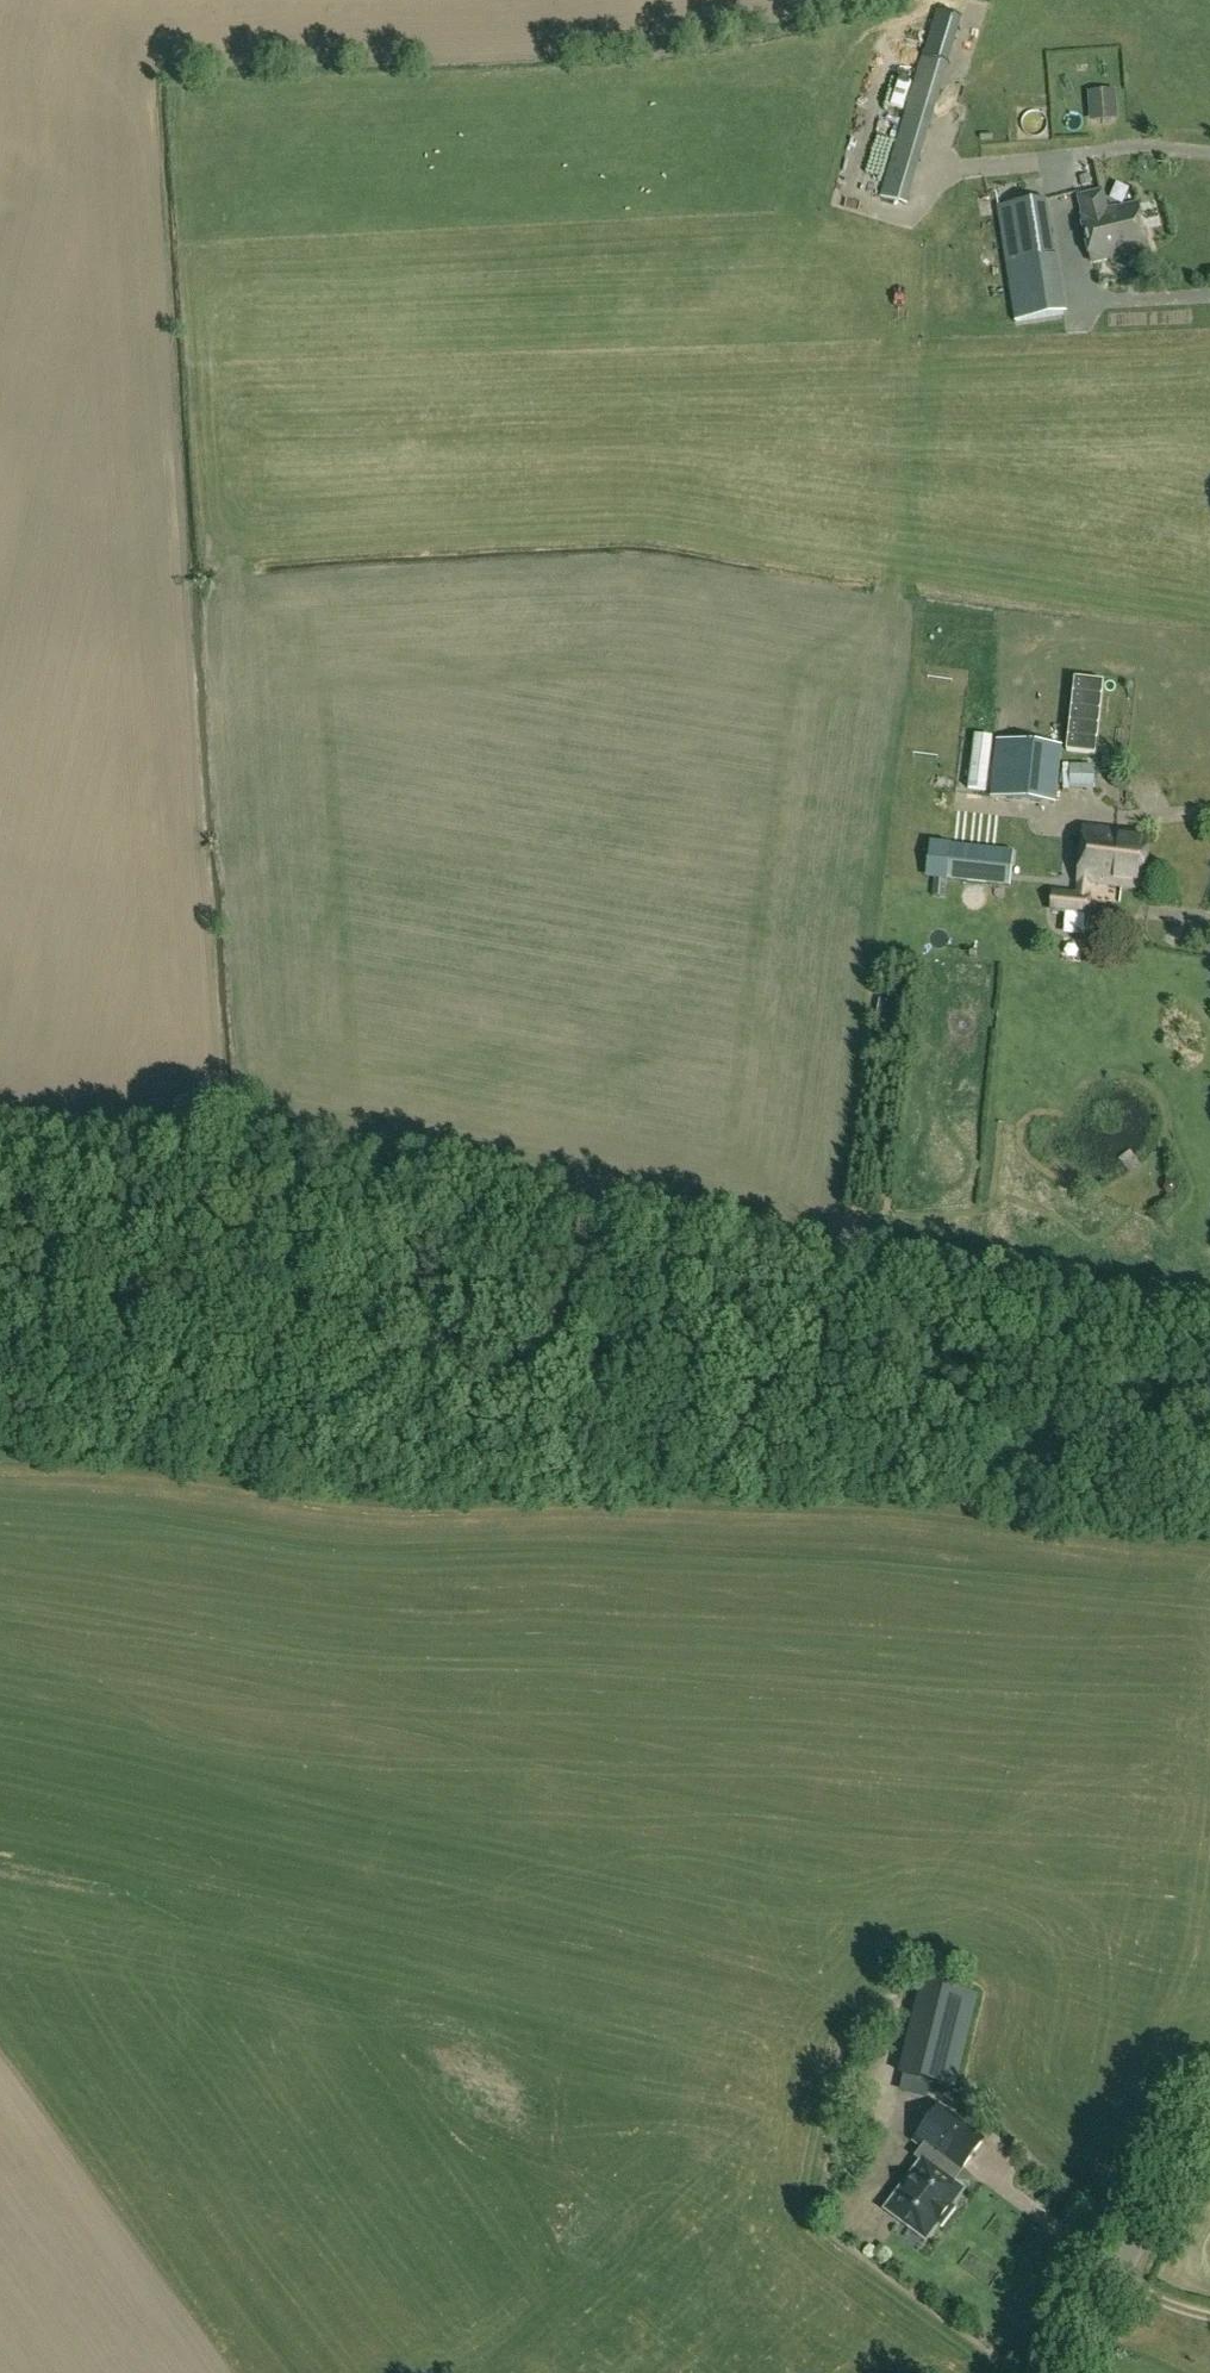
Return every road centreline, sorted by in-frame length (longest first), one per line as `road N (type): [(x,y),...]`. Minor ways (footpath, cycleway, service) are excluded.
road 1 (unclassified): [(1066,2372),(1209,2136)]

